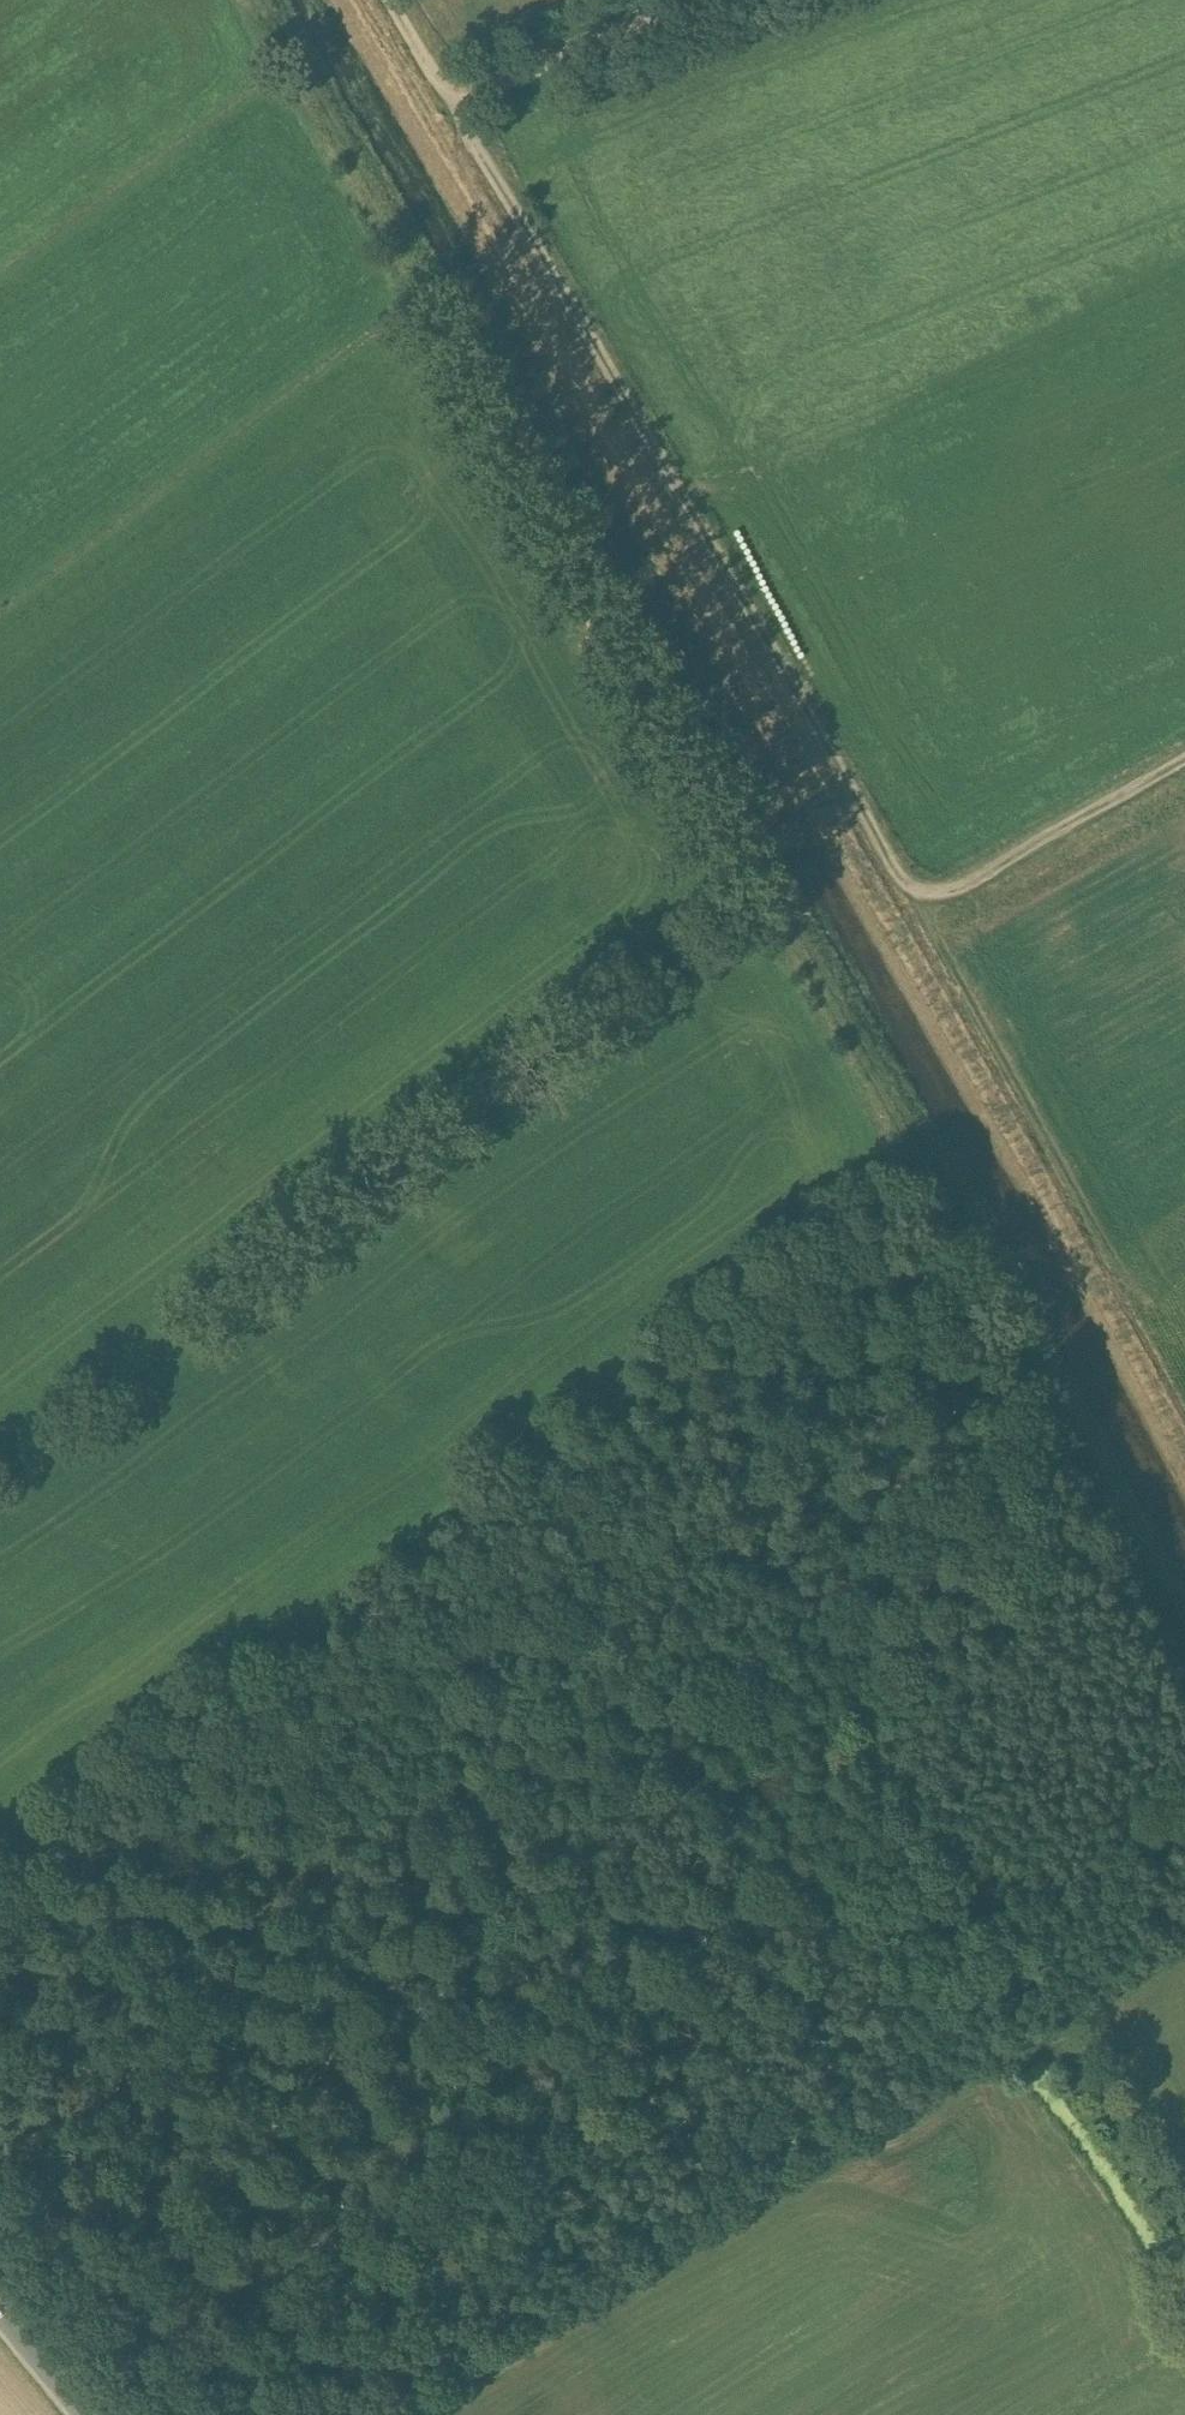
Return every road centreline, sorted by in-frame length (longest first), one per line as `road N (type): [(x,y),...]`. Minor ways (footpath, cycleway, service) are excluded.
road 1 (track): [(1184,758),(946,891),(912,884),(872,840),(578,315),(389,0)]
road 2 (track): [(427,2414),(1184,1945)]
road 3 (track): [(447,97),(679,0)]
road 4 (unclassified): [(81,2414),(0,2316)]

